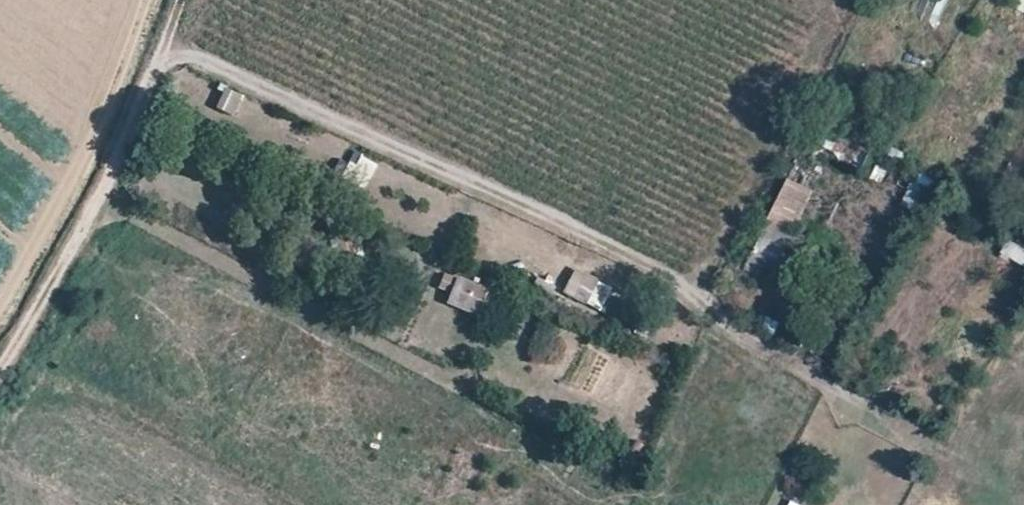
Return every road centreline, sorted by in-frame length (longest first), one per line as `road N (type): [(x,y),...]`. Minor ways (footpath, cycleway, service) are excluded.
road 1 (track): [(166,45),(519,203),(723,311),(794,288)]
road 2 (track): [(184,0),(125,141),(0,370)]

